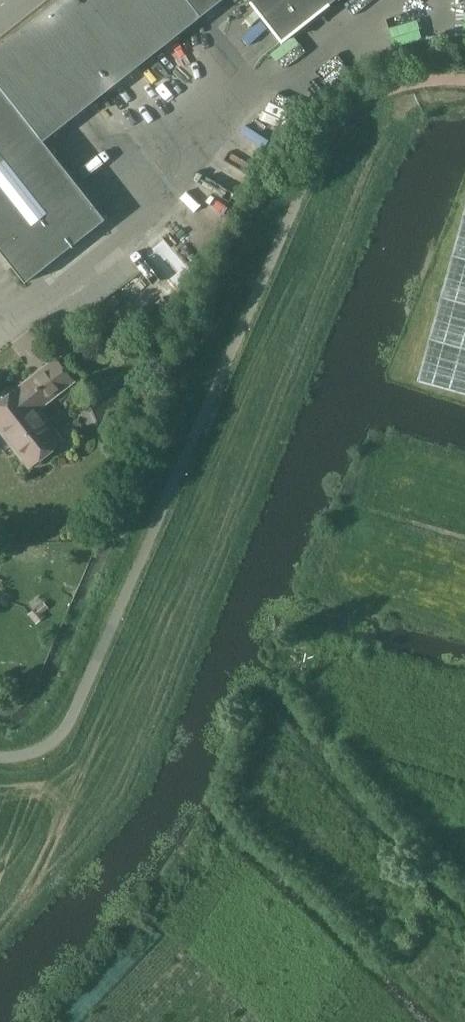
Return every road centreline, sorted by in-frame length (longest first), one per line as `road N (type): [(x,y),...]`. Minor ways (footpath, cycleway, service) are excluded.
road 1 (unclassified): [(0,324),(138,229)]

